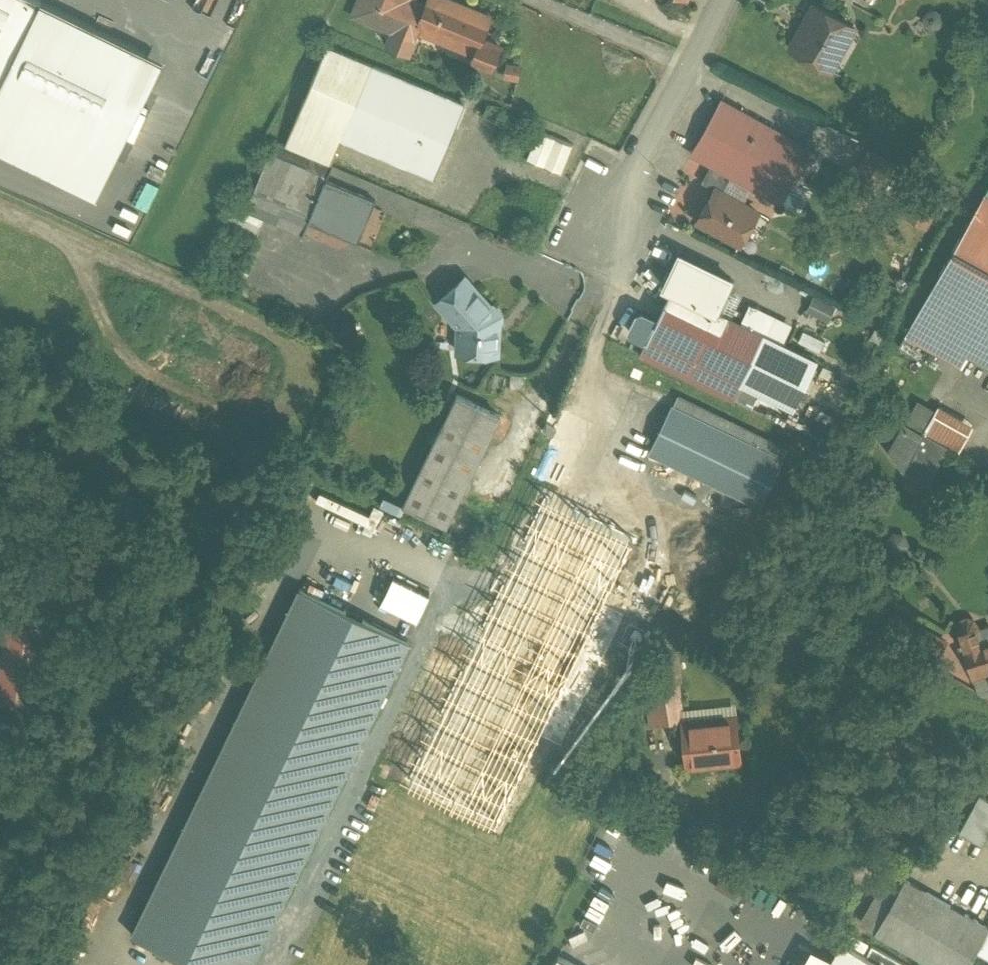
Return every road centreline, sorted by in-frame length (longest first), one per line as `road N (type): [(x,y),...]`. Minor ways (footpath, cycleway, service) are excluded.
road 1 (residential): [(721,0),(607,225)]

